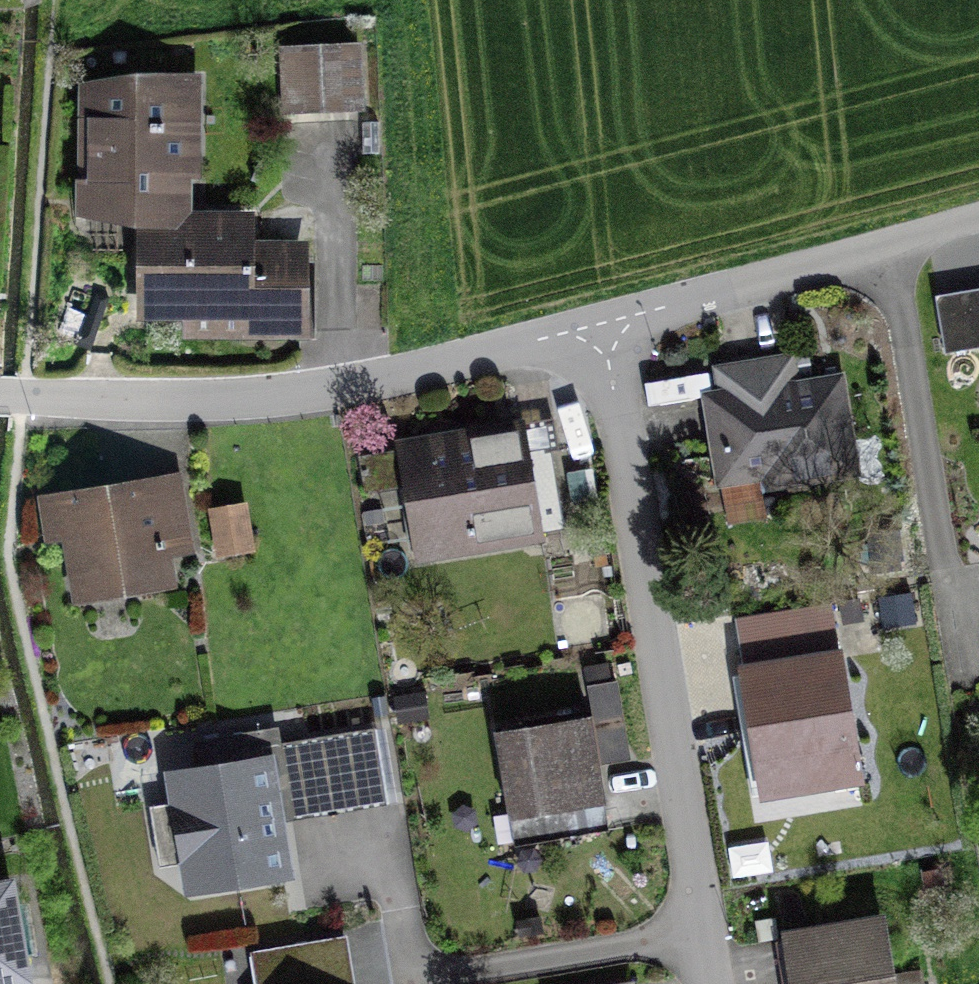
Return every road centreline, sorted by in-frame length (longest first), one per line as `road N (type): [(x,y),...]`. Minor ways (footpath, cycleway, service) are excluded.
road 1 (residential): [(600,328),(699,930)]
road 2 (residential): [(0,398),(228,399),(305,391),(600,328)]
road 3 (residential): [(600,328),(978,224)]
road 4 (residential): [(699,930),(416,977)]

